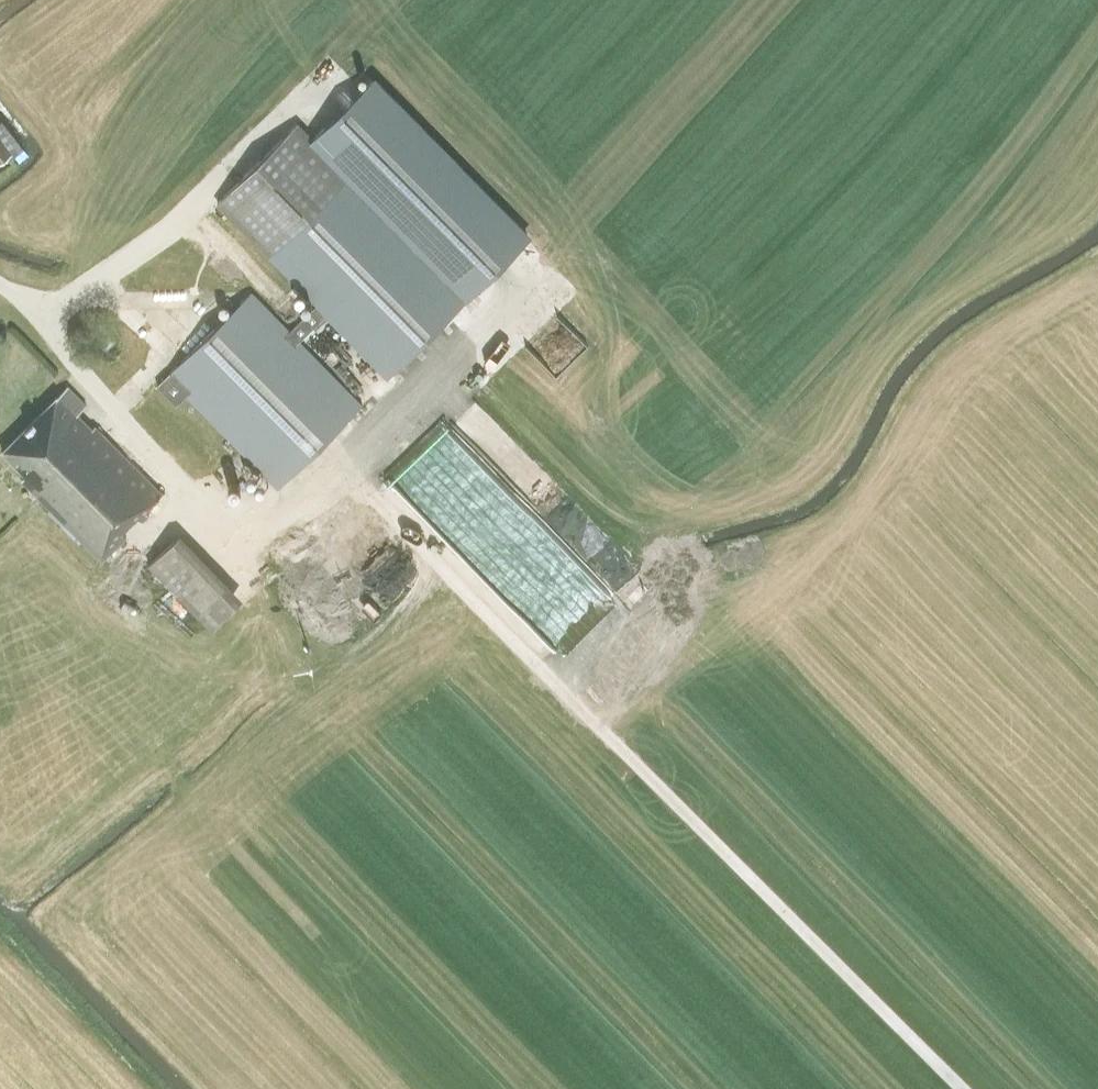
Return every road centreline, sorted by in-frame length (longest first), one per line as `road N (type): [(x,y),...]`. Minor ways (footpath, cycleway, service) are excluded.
road 1 (track): [(959,1088),(342,469)]
road 2 (track): [(207,513),(240,522),(275,519),(307,504),(467,346)]

